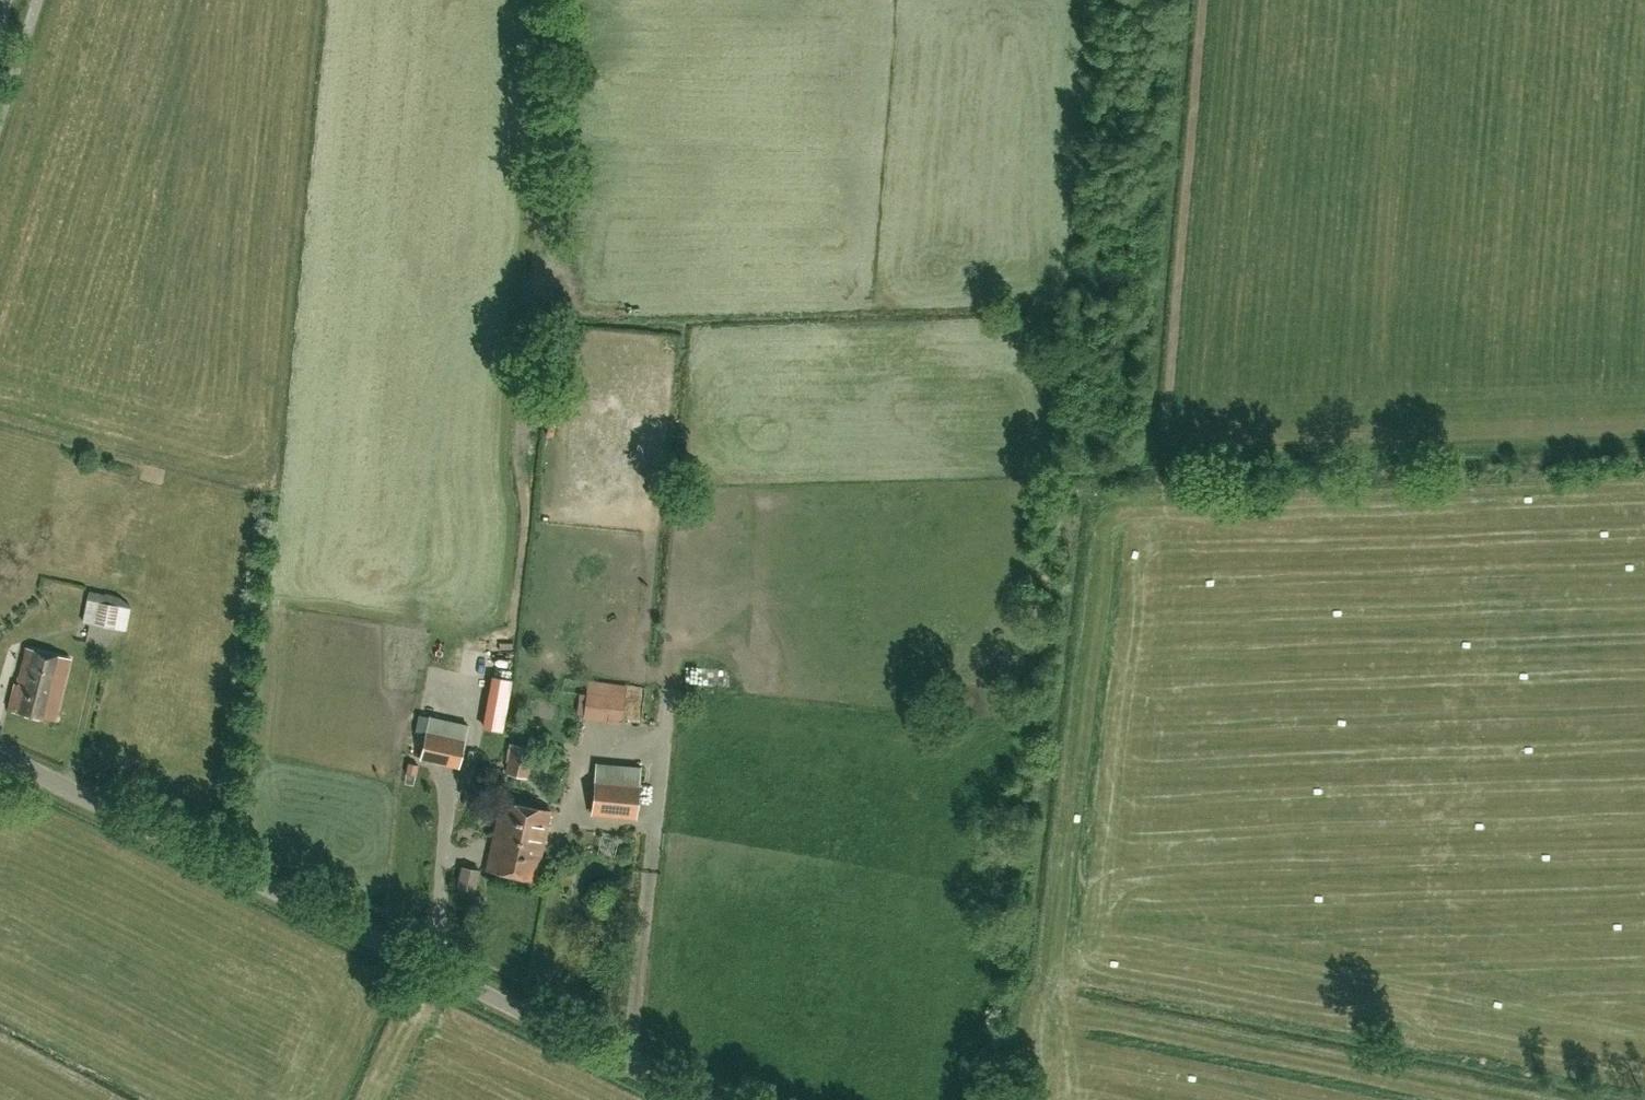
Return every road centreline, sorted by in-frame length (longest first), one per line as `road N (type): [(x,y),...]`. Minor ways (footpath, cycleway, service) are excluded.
road 1 (unclassified): [(699,1099),(0,753)]

